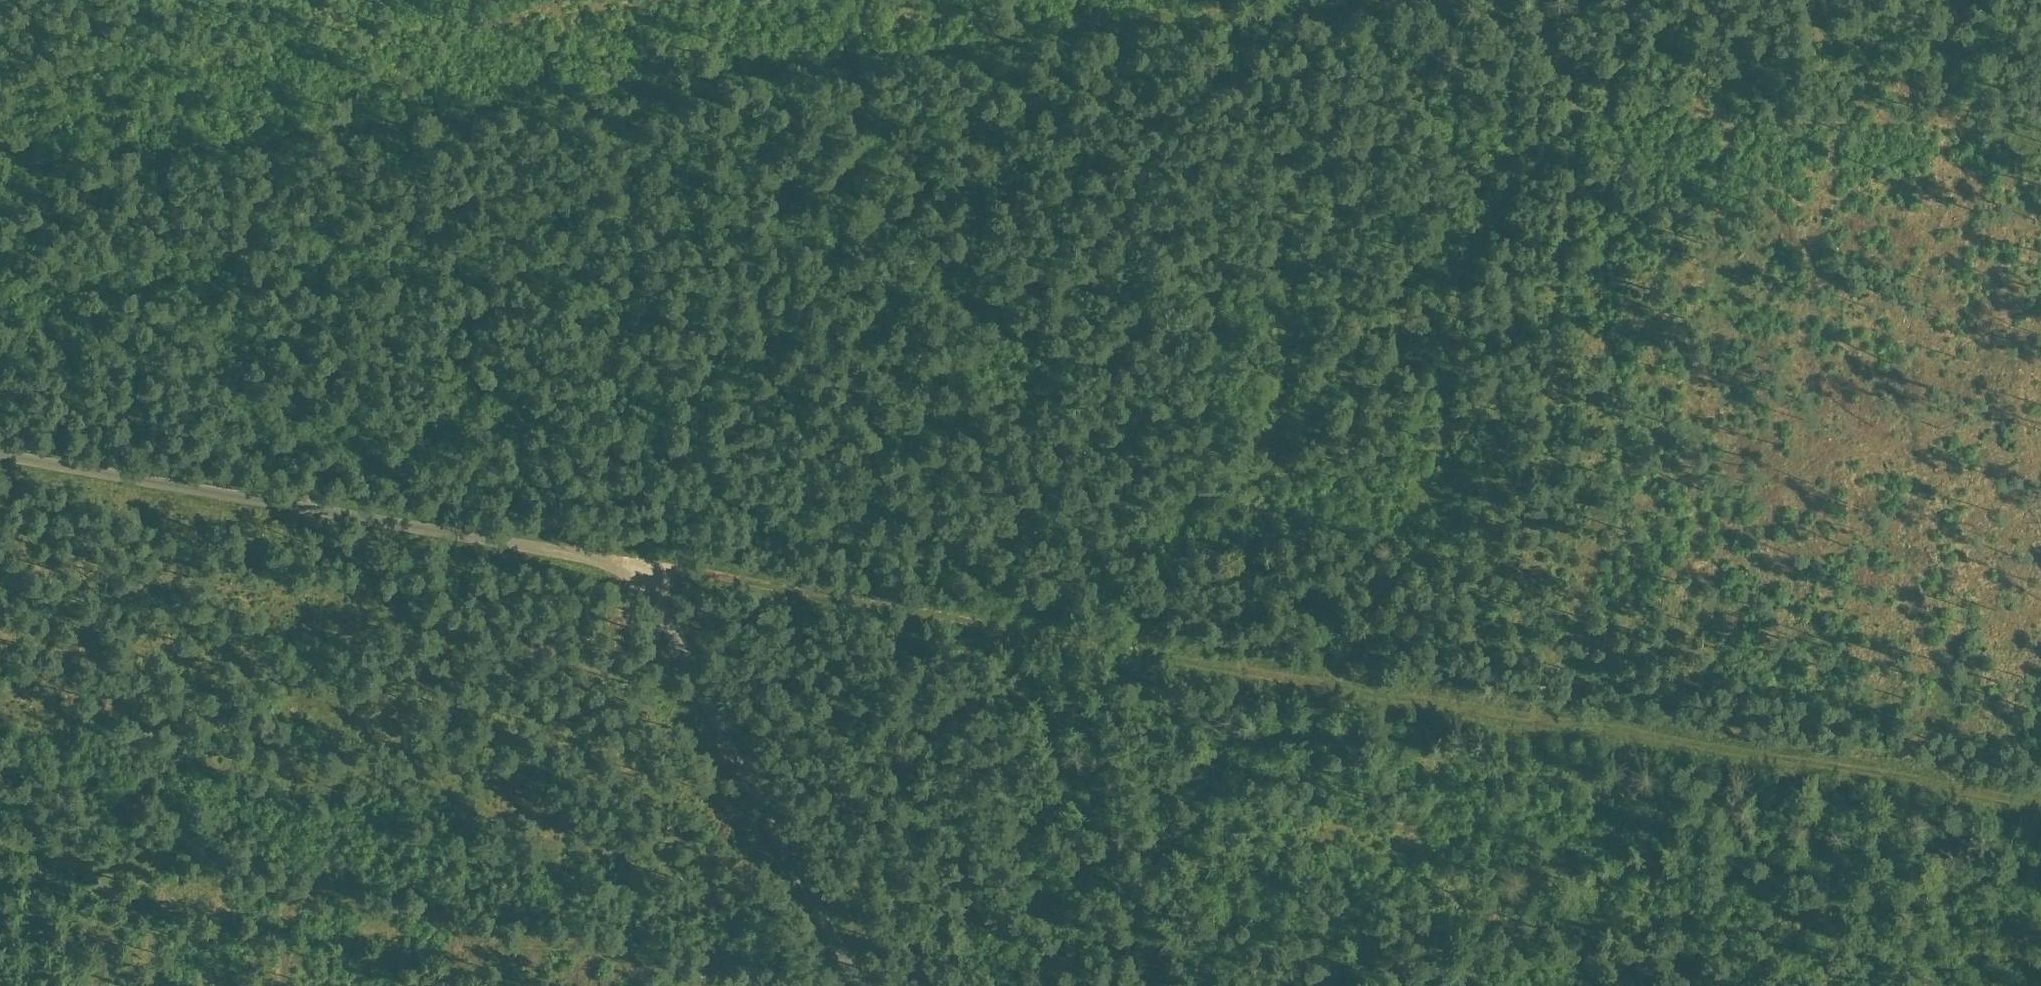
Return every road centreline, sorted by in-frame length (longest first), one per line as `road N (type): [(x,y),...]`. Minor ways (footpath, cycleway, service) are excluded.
road 1 (track): [(2040,802),(657,559)]

